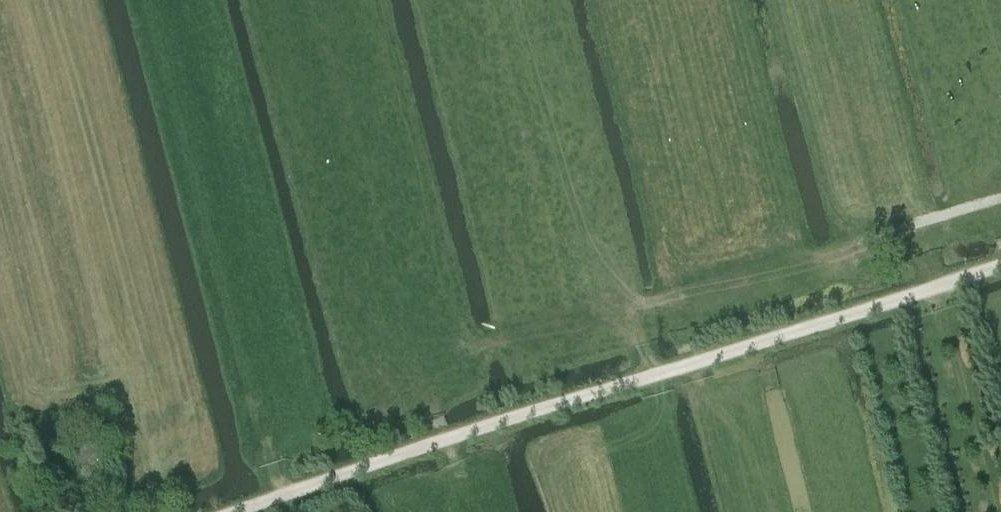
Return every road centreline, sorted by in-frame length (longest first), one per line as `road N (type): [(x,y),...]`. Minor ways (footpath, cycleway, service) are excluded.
road 1 (track): [(253,511),(1000,266)]
road 2 (track): [(436,408),(429,364),(537,327),(854,243),(1000,191)]

